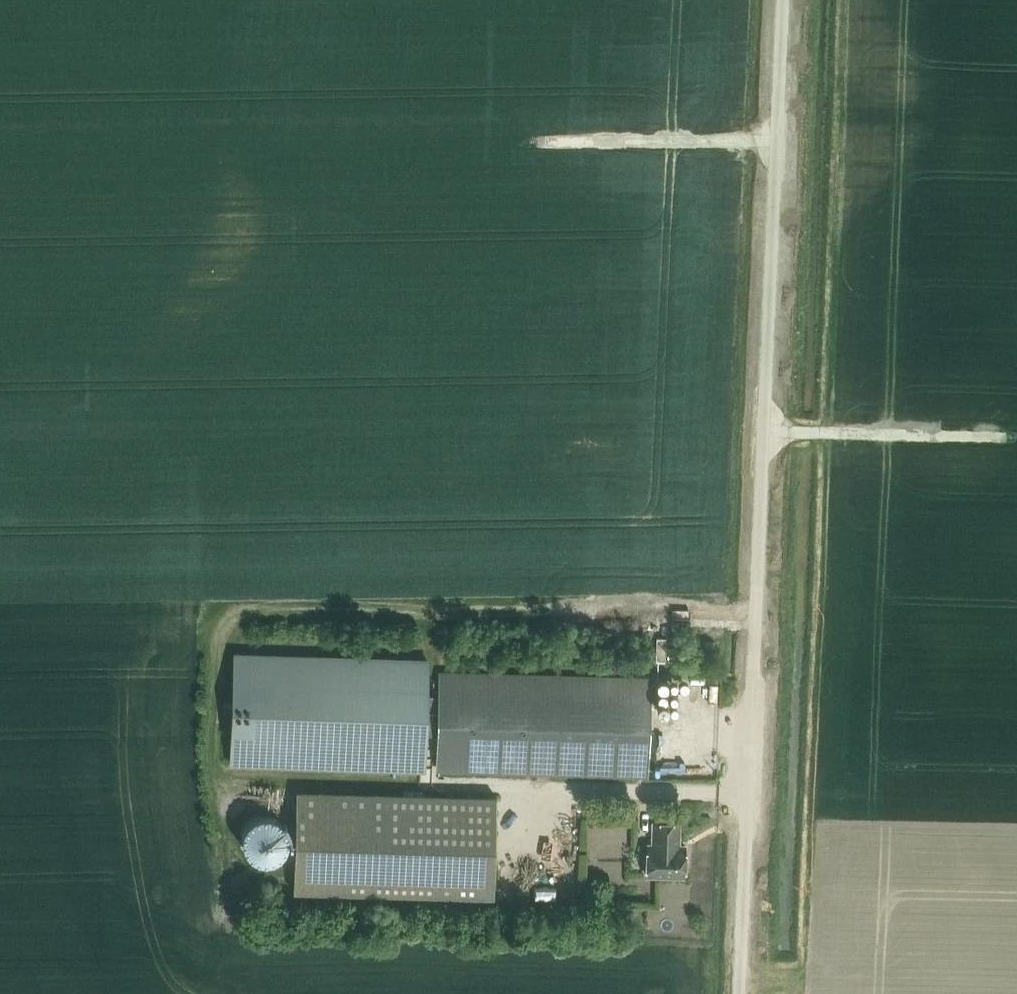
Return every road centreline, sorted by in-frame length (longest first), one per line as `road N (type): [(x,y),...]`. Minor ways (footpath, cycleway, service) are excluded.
road 1 (unclassified): [(740,993),(783,0)]

